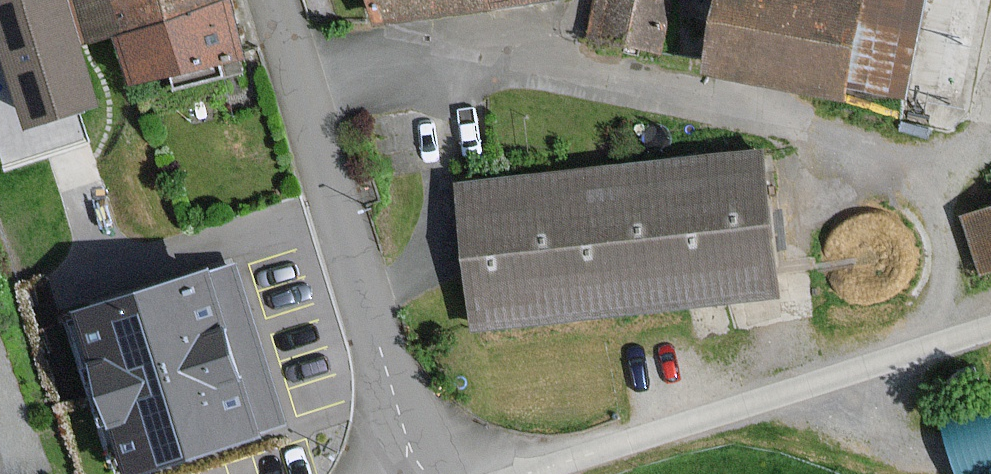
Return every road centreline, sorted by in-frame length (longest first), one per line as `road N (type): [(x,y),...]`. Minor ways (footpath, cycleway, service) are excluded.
road 1 (residential): [(307,92),(473,67),(532,68),(629,83),(935,174),(990,146)]
road 2 (residential): [(990,331),(533,473)]
road 3 (residential): [(414,473),(307,92)]

